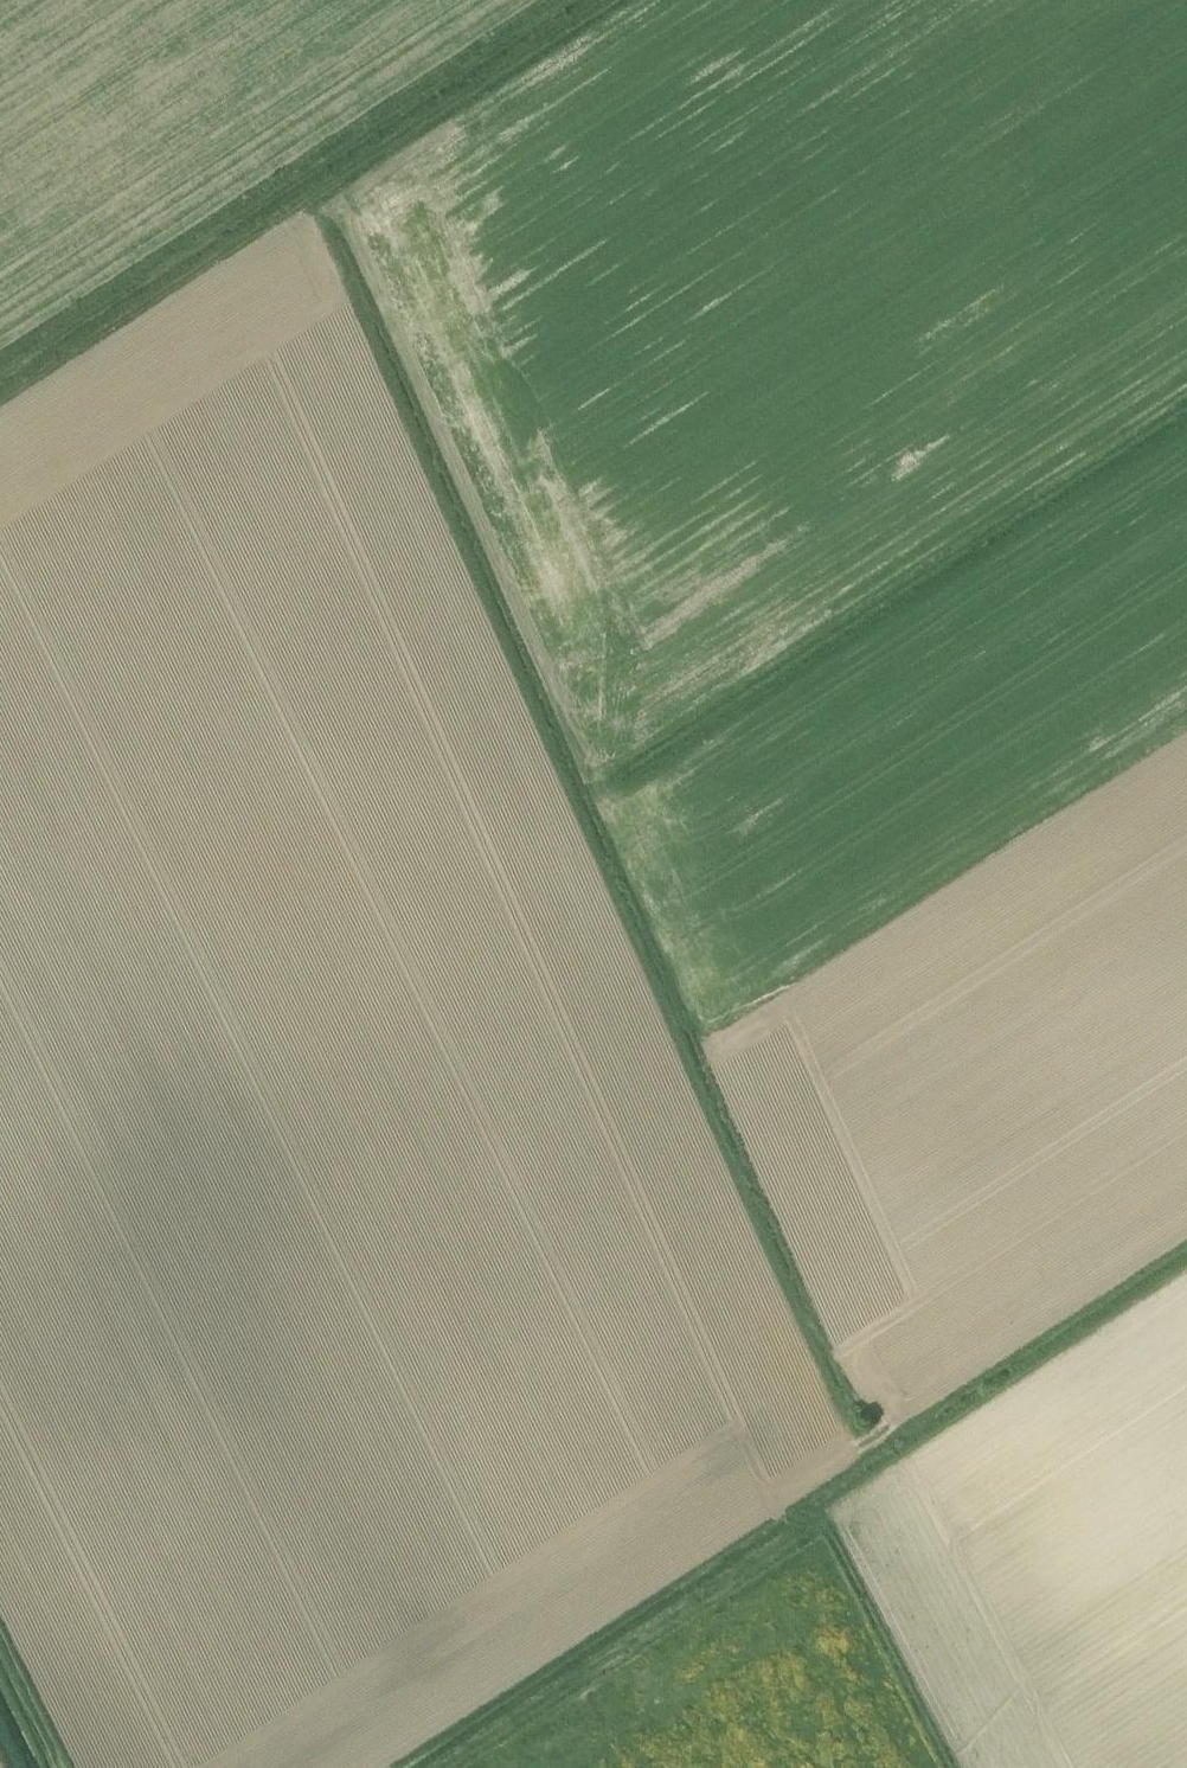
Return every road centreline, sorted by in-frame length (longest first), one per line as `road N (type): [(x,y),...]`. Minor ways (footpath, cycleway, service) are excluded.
road 1 (track): [(0,1643),(61,1767)]

